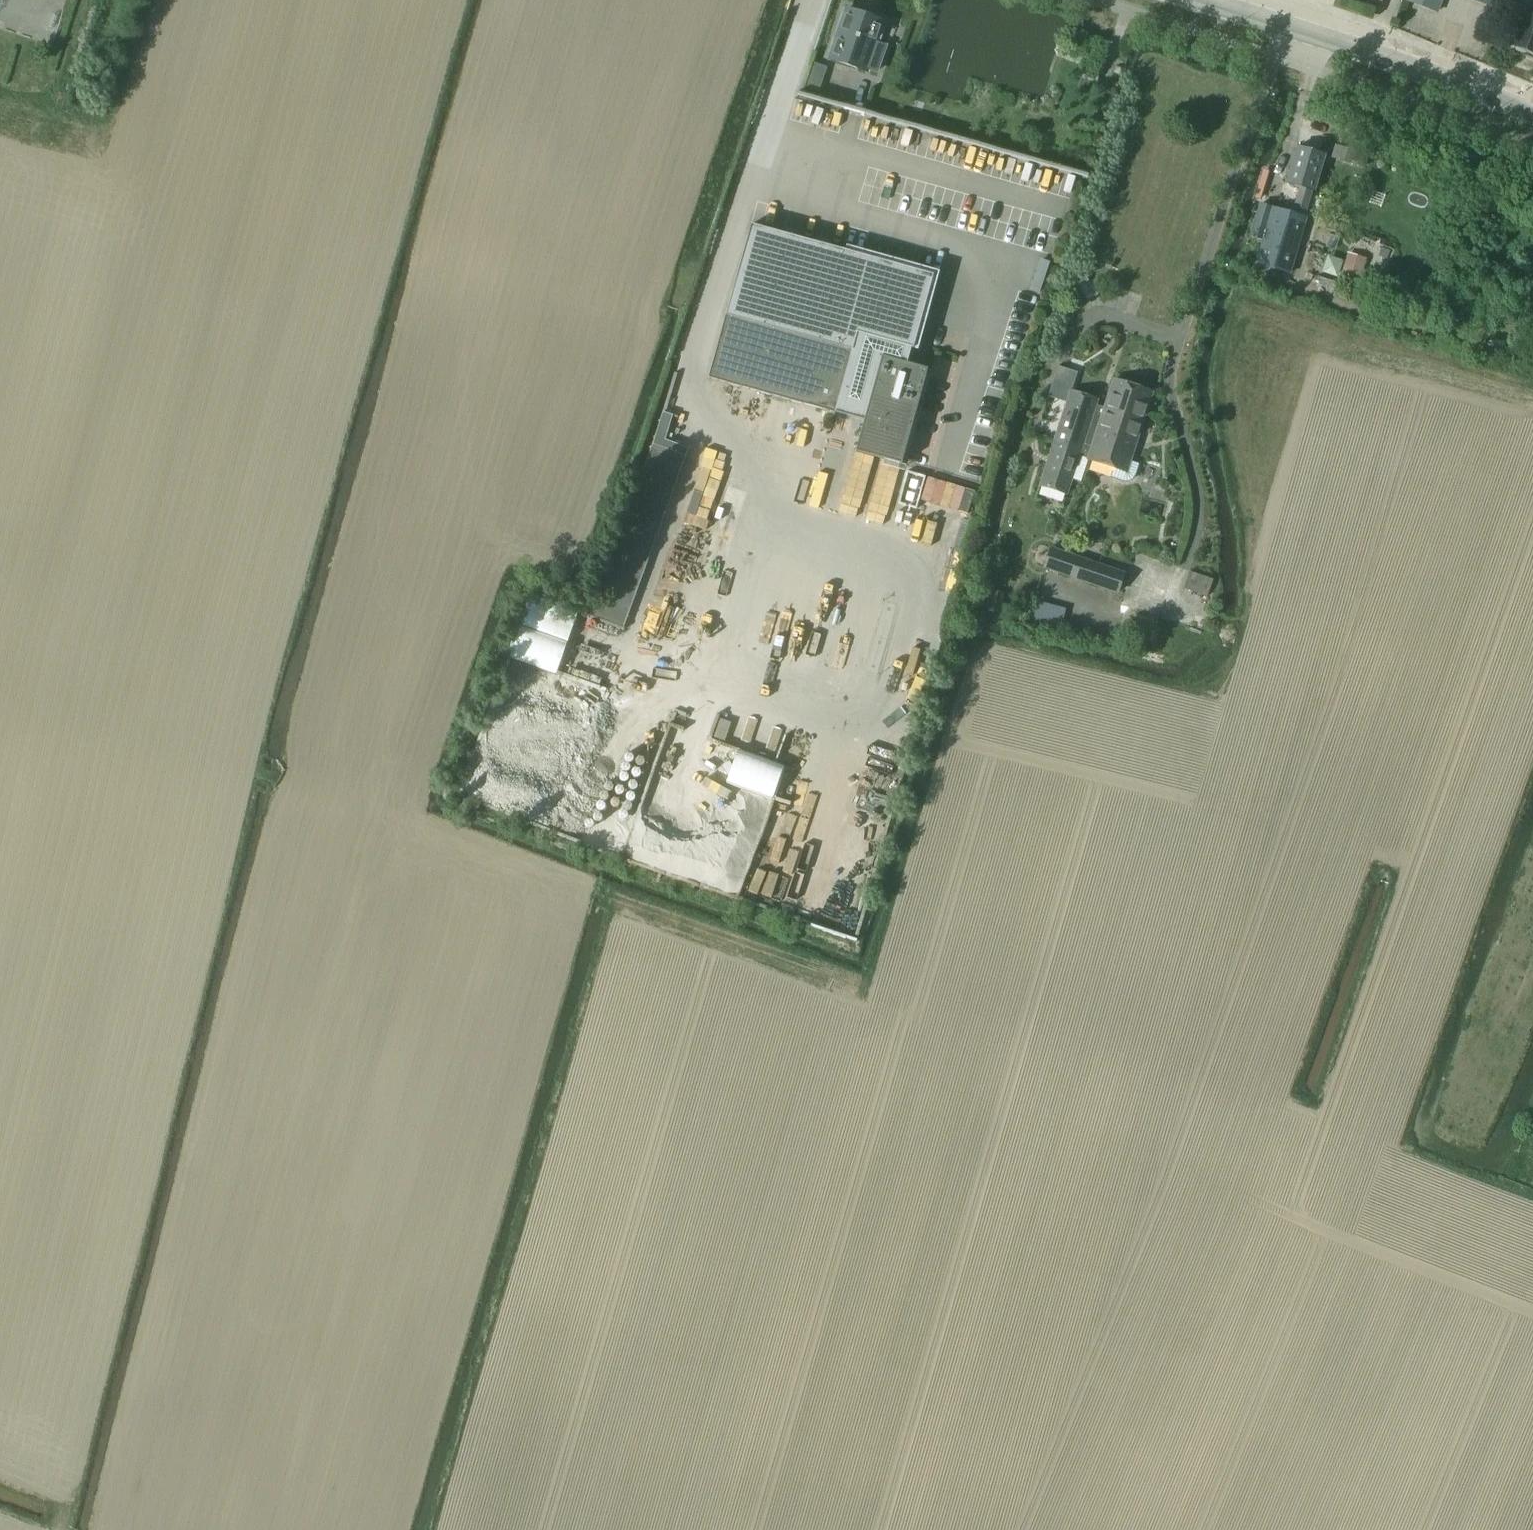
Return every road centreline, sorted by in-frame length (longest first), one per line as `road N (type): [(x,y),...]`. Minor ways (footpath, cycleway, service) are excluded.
road 1 (track): [(860,990),(255,771),(0,709)]
road 2 (secondary): [(1532,117),(1201,0)]

